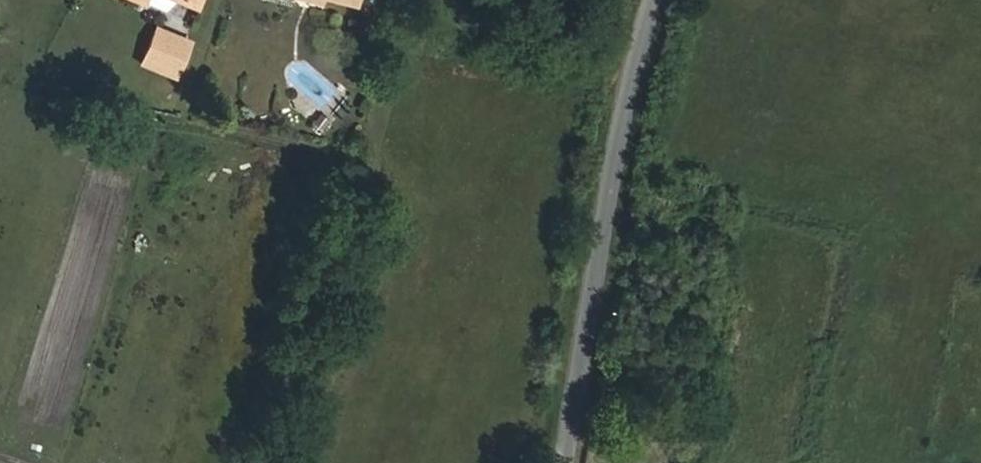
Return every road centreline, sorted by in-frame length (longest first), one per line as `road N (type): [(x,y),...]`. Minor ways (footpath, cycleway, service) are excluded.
road 1 (residential): [(569,462),(630,112),(663,0)]

